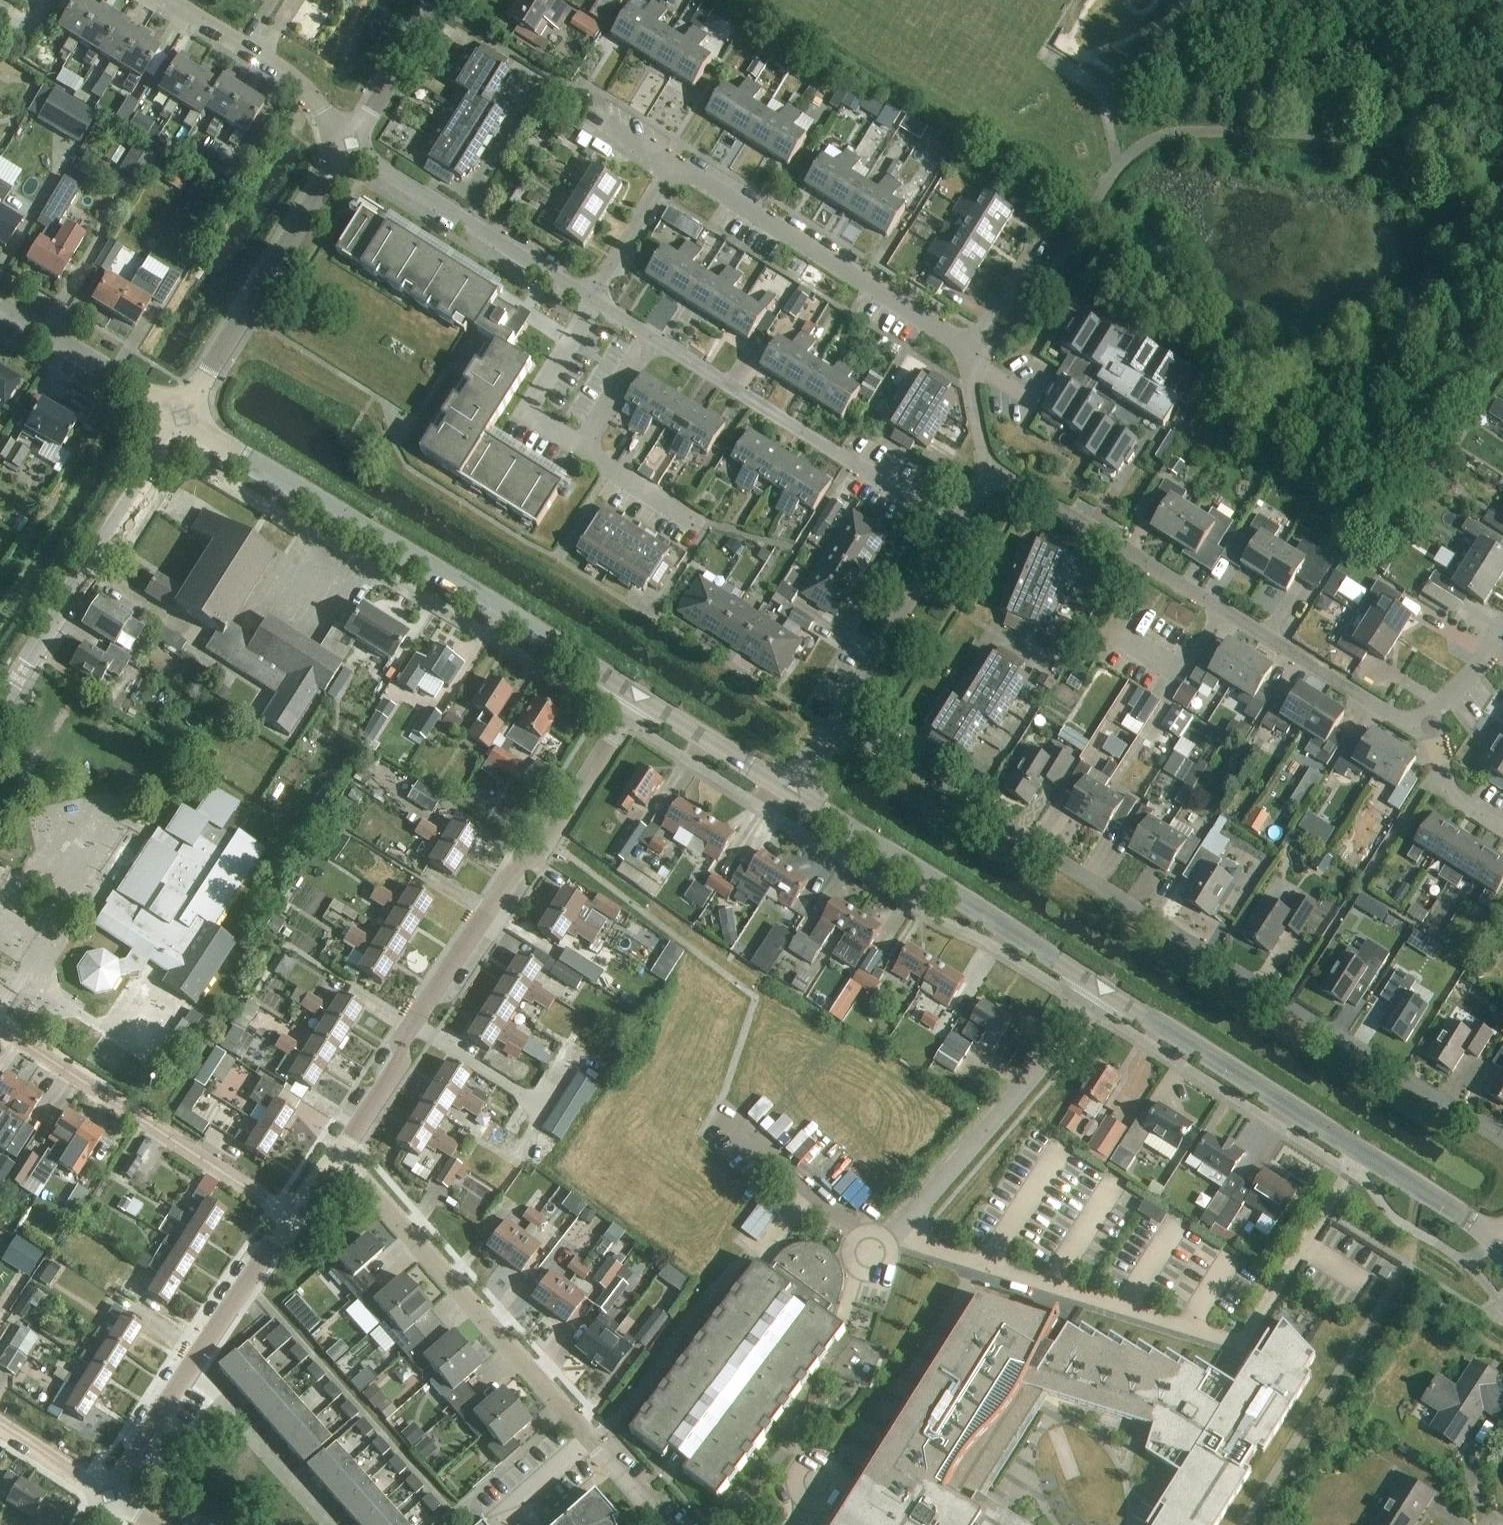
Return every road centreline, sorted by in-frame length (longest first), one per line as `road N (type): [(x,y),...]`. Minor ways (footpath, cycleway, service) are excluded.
road 1 (residential): [(1502,1139),(837,719)]
road 2 (residential): [(899,1232),(984,1267),(1234,1343),(1257,1325),(1362,1151)]
road 3 (residential): [(344,1149),(403,1060),(400,1040),(518,863),(548,840),(636,694)]
road 4 (tertiary): [(636,694),(183,418)]
road 5 (residential): [(1430,724),(1405,722),(989,469)]
road 6 (residential): [(663,1524),(344,1149)]
road 7 (residential): [(989,469),(965,346),(674,164)]
road 8 (tertiary): [(1104,990),(794,791)]
road 9 (residential): [(951,525),(654,335)]
road 10 (residential): [(291,1214),(0,1026)]
road 11 (unclassified): [(0,704),(183,418)]
road 12 (residential): [(107,1498),(291,1214)]
road 13 (residential): [(899,1232),(1104,990)]
road 14 (unclassified): [(183,418),(342,150)]
road 15 (tertiary): [(1362,1151),(1104,990)]
road 16 (residential): [(593,295),(342,150)]
road 17 (residential): [(342,150),(289,77),(168,0)]
road 18 (residential): [(899,1232),(878,1239),(861,1234),(720,1104)]
road 19 (residential): [(837,719),(951,525)]
road 20 (tertiary): [(183,418),(0,308)]
road 21 (residential): [(583,450),(527,414),(599,298)]
road 22 (tertiary): [(794,791),(636,694)]
road 23 (unclassified): [(342,150),(435,0)]
road 24 (tertiary): [(1501,1248),(1362,1151)]
road 25 (residential): [(593,295),(674,164)]
road 26 (residential): [(698,523),(583,450)]
road 27 (residential): [(583,450),(654,335)]
road 28 (residential): [(1502,826),(1444,787),(1430,724)]
road 29 (residential): [(107,1498),(0,1428)]

